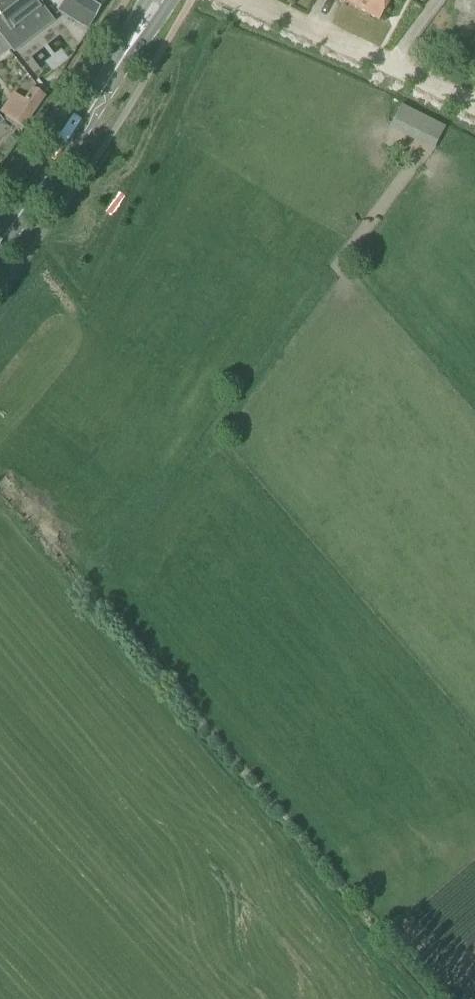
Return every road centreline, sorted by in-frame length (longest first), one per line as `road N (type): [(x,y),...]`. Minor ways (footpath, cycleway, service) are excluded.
road 1 (track): [(474,108),(249,0)]
road 2 (tertiary): [(0,243),(120,63)]

